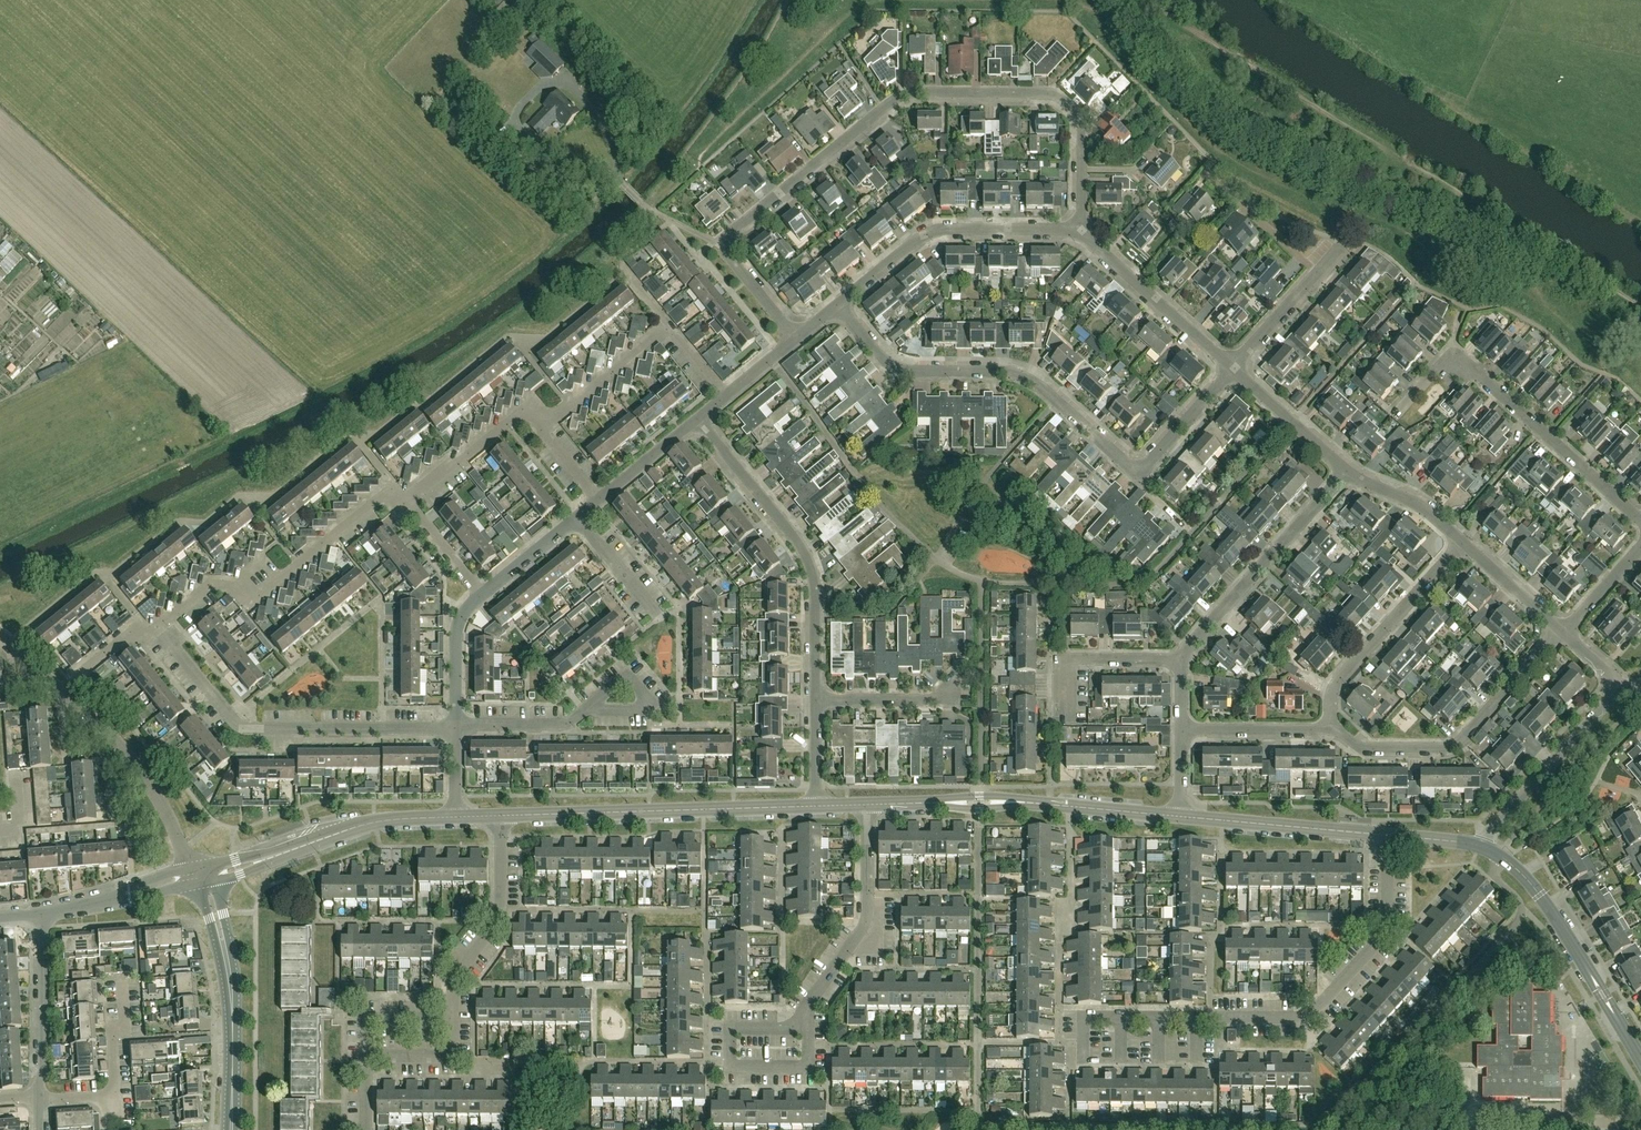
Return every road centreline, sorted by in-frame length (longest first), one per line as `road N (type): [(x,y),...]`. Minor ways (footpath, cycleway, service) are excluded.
road 1 (residential): [(726,247),(730,233),(883,109),(925,92),(1061,96),(1083,126),(1078,231)]
road 2 (residential): [(836,306),(894,366),(1010,373),(1033,382),(1138,468),(1234,368)]
road 3 (residential): [(1086,1046),(1087,1020),(1302,1025),(1322,1012),(1384,944),(1391,836)]
road 4 (residential): [(816,804),(810,564),(698,419)]
road 5 (residential): [(456,726),(241,726),(156,626)]
road 6 (residential): [(1640,515),(1456,353),(1395,414)]
road 7 (tertiary): [(500,817),(816,804)]
road 8 (residential): [(156,626),(209,583),(236,586),(249,603),(381,496),(399,505),(406,500)]
road 9 (tertiary): [(1180,816),(1048,802),(869,800)]
road 10 (residential): [(1331,729),(1367,748),(1455,744),(1562,632)]
road 11 (tertiary): [(1640,1056),(1543,897),(1480,845)]
road 12 (residential): [(836,306),(931,232),(1078,231)]
road 13 (tertiary): [(197,876),(373,819),(455,817)]
road 14 (tertiary): [(230,1129),(228,979),(197,876)]
road 15 (residential): [(1181,658),(1346,471)]
road 16 (residential): [(808,1019),(808,1006),(868,917),(869,800)]
road 17 (residential): [(1331,729),(1334,686),(1462,542)]
road 18 (residential): [(197,876),(120,749),(59,691)]
road 19 (tertiary): [(1391,836),(1180,816)]
road 20 (residential): [(1078,231),(1234,368)]
road 21 (residential): [(454,1012),(454,992),(494,928),(500,817)]
road 22 (residential): [(1480,845),(1616,693)]
road 23 (residential): [(40,1101),(41,916)]
road 24 (residential): [(1065,718),(1072,659),(1181,658)]
road 25 (residential): [(1234,368),(1341,245)]
road 26 (residential): [(406,500),(514,415),(539,416)]
road 27 (residential): [(41,916),(197,876)]
road 28 (residential): [(539,416),(568,408),(668,325)]
road 29 (residential): [(1234,368),(1346,471)]
road 30 (residential): [(352,1059),(455,1059),(454,1012)]
road 31 (residential): [(1182,729),(1331,729)]
road 32 (residential): [(588,707),(627,675),(652,703),(598,709)]
road 33 (residential): [(456,726),(457,627),(483,594)]
road 34 (residential): [(352,1059),(351,1030),(360,1017),(454,1012)]
road 35 (residential): [(456,726),(565,724),(588,707)]
road 36 (residential): [(1346,471),(1417,504),(1462,542)]
road 37 (residential): [(808,1019),(807,1066),(794,1074),(737,1072),(727,1060)]
road 38 (residential): [(1462,542),(1562,632)]
road 39 (residential): [(660,617),(577,518)]
road 40 (residential): [(599,500),(698,419)]
road 41 (residential): [(726,247),(651,208),(621,179)]
road 42 (residential): [(104,1098),(115,1083),(121,979)]
road 43 (residential): [(483,594),(406,500)]
road 44 (residential): [(483,594),(577,518)]

